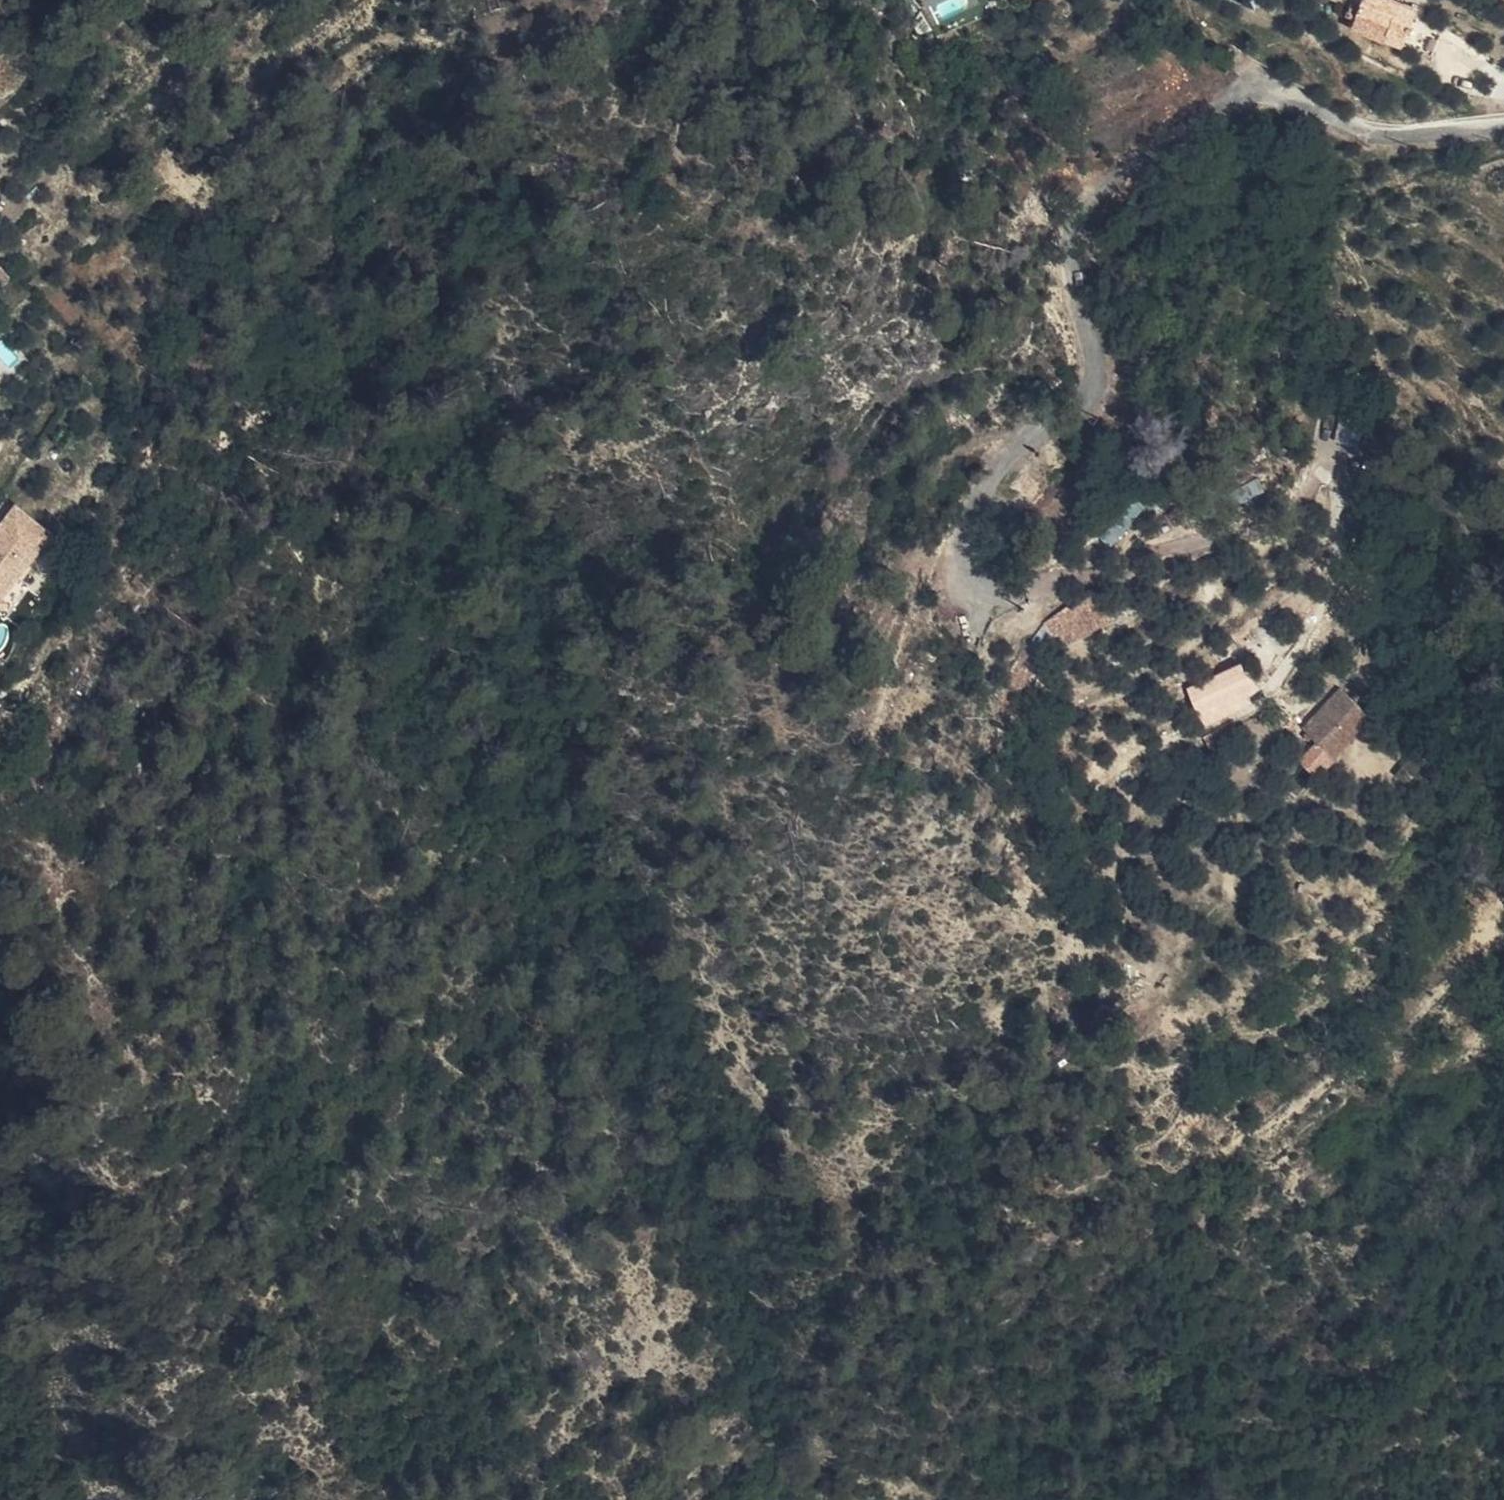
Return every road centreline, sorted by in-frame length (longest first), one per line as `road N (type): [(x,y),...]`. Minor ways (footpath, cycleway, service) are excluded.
road 1 (unclassified): [(1352,463),(1331,460),(1308,502),(1273,527),(1208,540),(1139,573),(1067,579),(1006,601),(981,593),(973,577),(981,510),(1004,464),(1089,396),(1097,365),(1087,303),(1095,244),(1125,174),(1180,115),(1216,95),(1262,86),(1378,125),(1503,118)]

